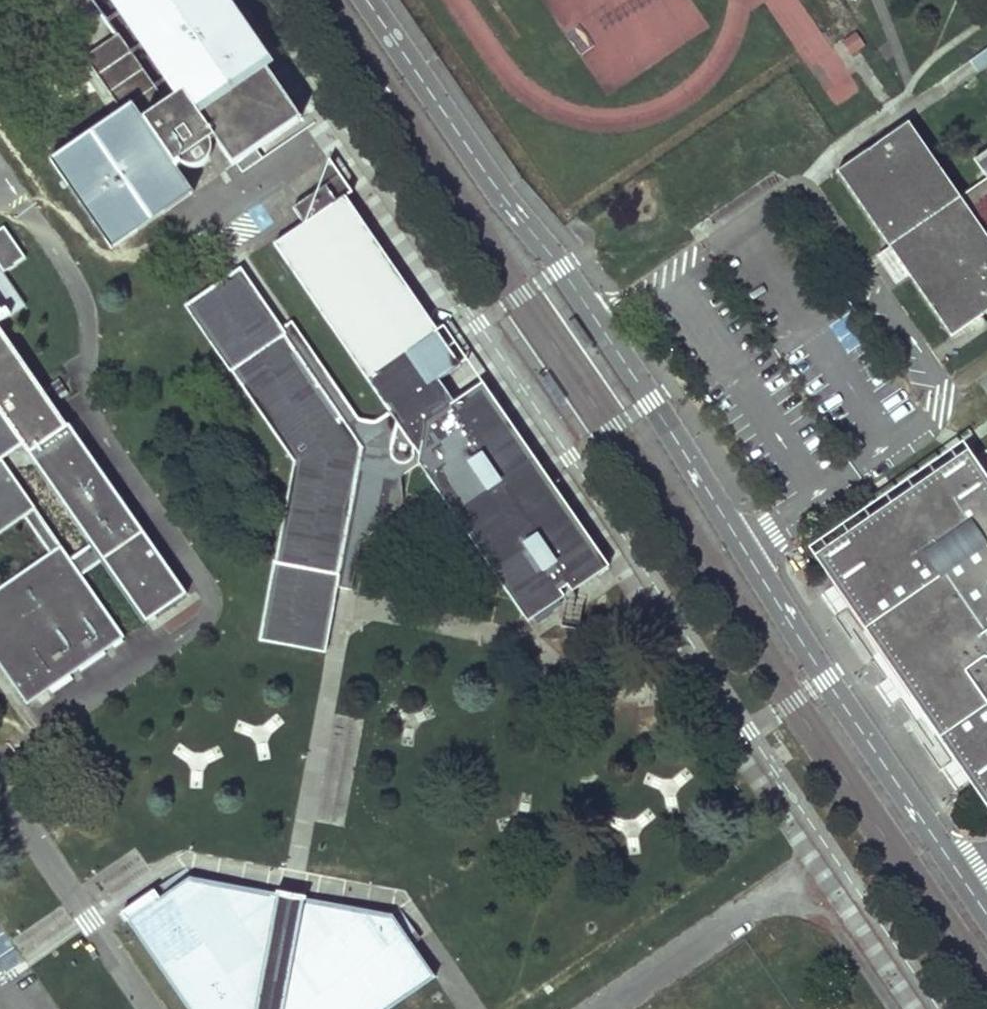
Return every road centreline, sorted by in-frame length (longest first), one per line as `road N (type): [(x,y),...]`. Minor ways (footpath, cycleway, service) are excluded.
road 1 (residential): [(370,0),(561,268),(986,912)]
road 2 (residential): [(0,792),(154,1008)]

